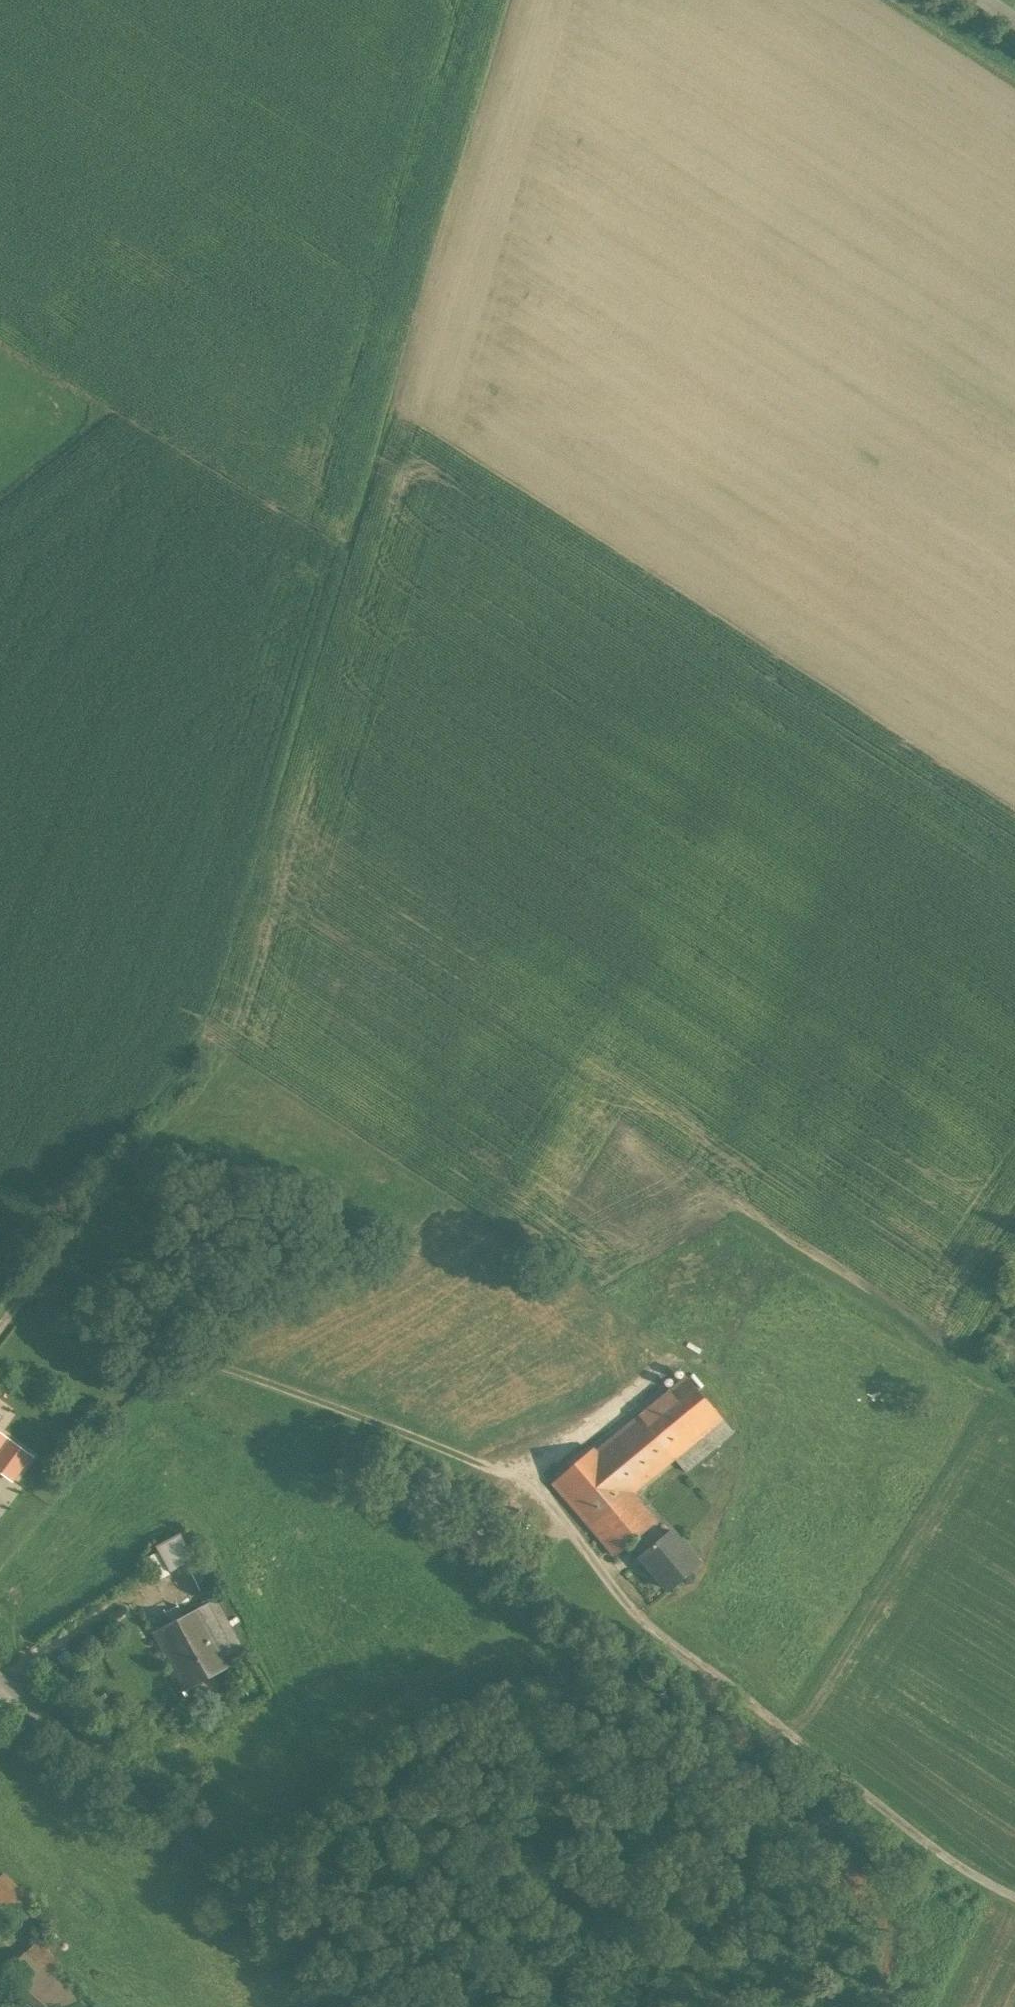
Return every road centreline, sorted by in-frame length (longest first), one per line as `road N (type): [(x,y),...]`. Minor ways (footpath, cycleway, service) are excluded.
road 1 (track): [(0,1323),(38,1278),(421,1420),(513,1464),(601,1552)]
road 2 (unclassified): [(0,1665),(235,1866),(361,2006)]

